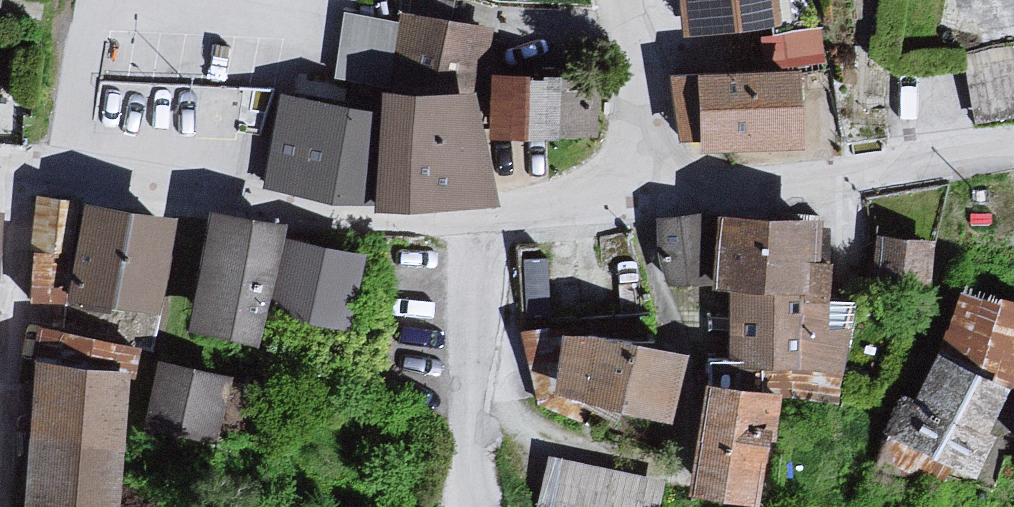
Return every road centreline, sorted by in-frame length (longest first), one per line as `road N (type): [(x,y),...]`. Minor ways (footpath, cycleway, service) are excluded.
road 1 (residential): [(0,162),(308,219),(483,225),(653,196)]
road 2 (residential): [(1013,150),(653,196)]
road 3 (residential): [(622,0),(644,98),(653,196)]

